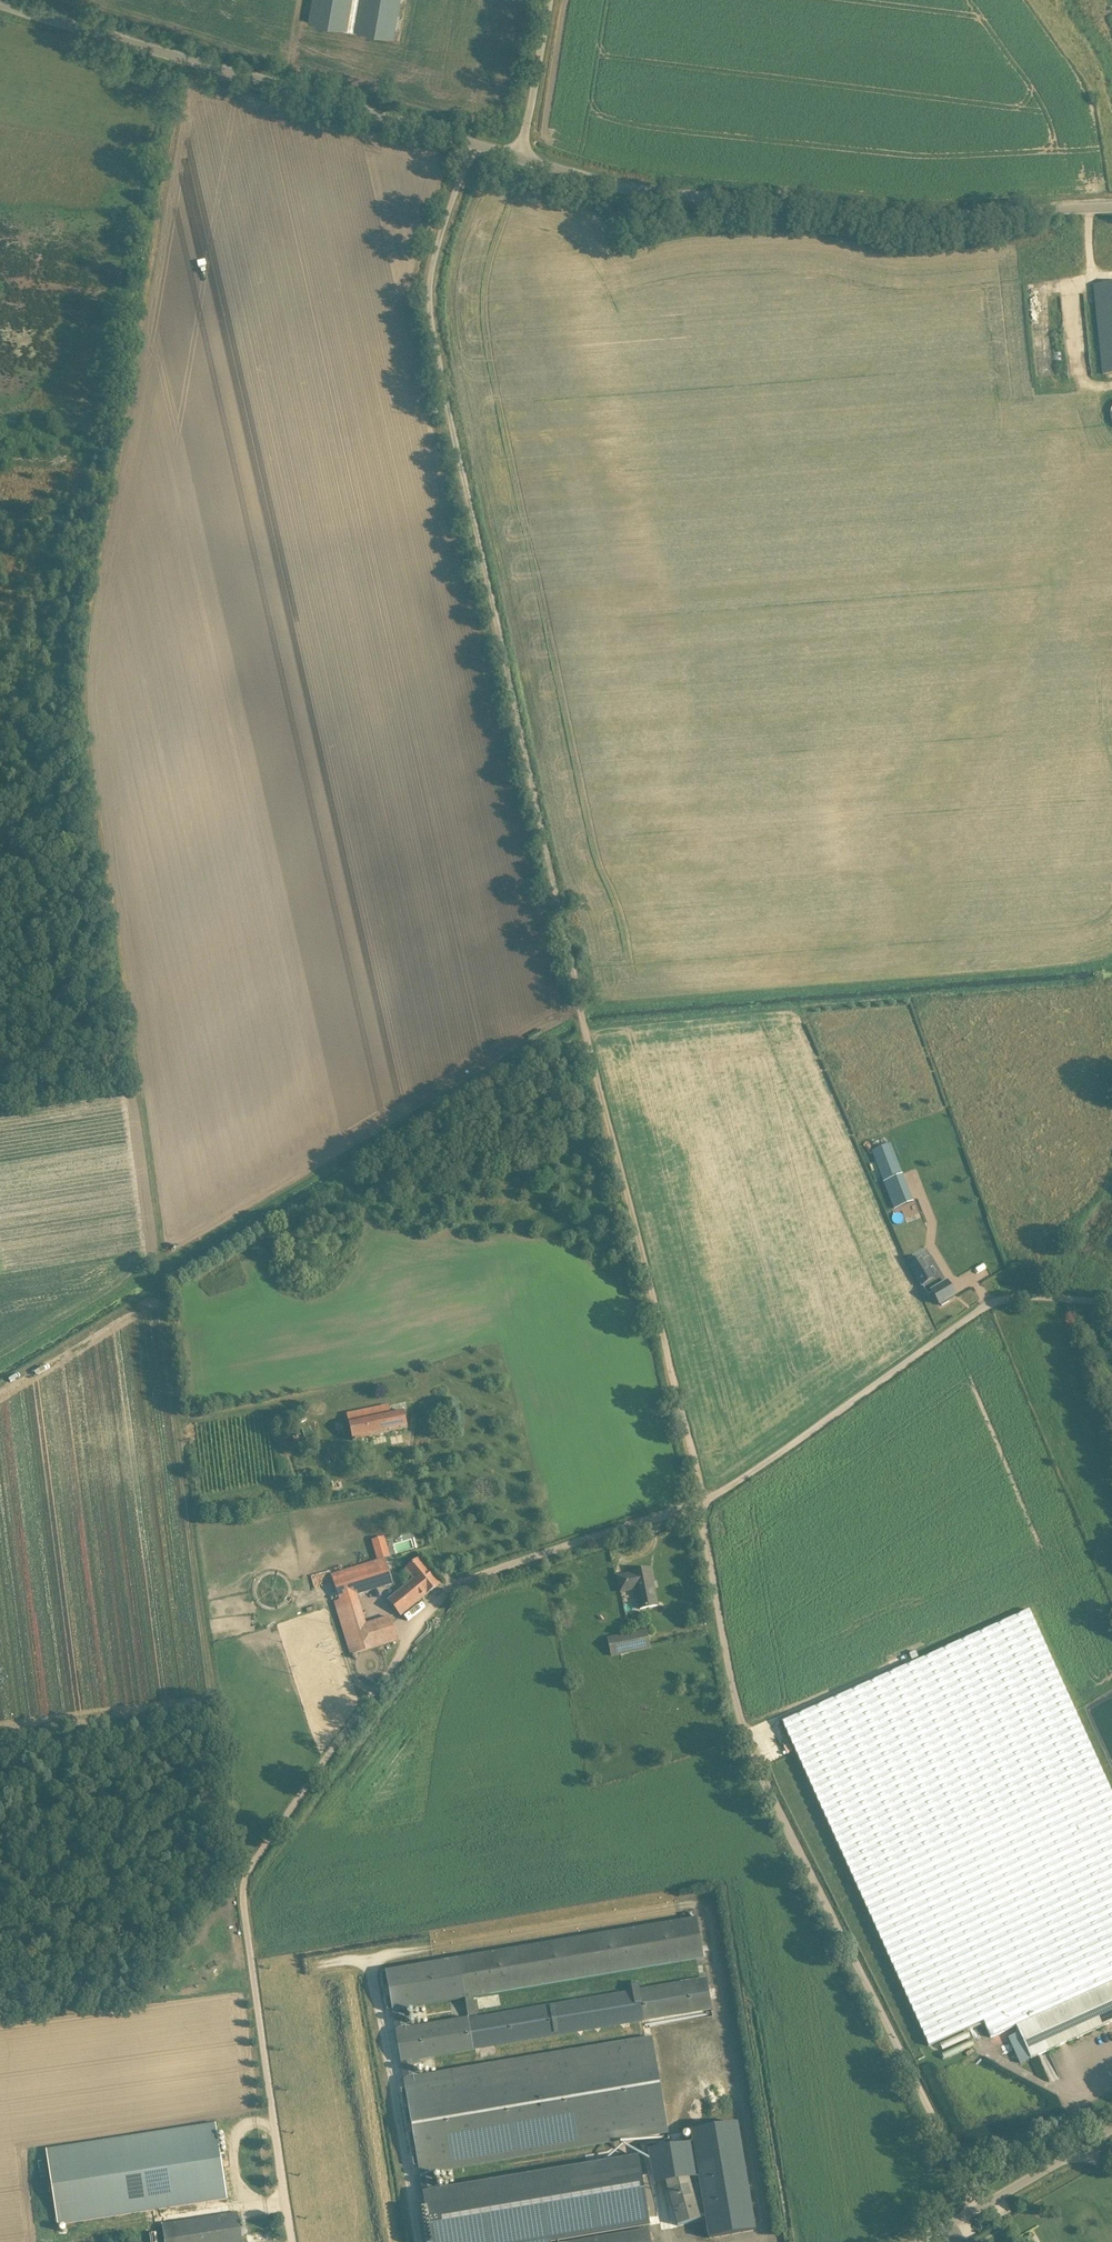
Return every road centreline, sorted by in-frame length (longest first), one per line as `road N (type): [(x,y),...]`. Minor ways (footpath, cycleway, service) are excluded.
road 1 (track): [(471,145),(428,289),(432,332),(591,1037),(700,1469),(700,1514),(743,1735),(978,2207)]
road 2 (track): [(1111,1303),(1002,1301),(761,1468),(675,1516),(451,1590),(393,1680),(241,1877)]
road 3 (track): [(154,1248),(241,1877)]
road 4 (tertiary): [(1111,208),(891,216),(617,187),(520,159)]
road 5 (tertiary): [(520,159),(0,3)]
road 6 (track): [(241,1877),(295,2241)]
road 7 (unclassified): [(918,2241),(1080,2149)]
road 8 (unclassified): [(520,159),(548,0)]
road 9 (track): [(451,1590),(413,1450)]

